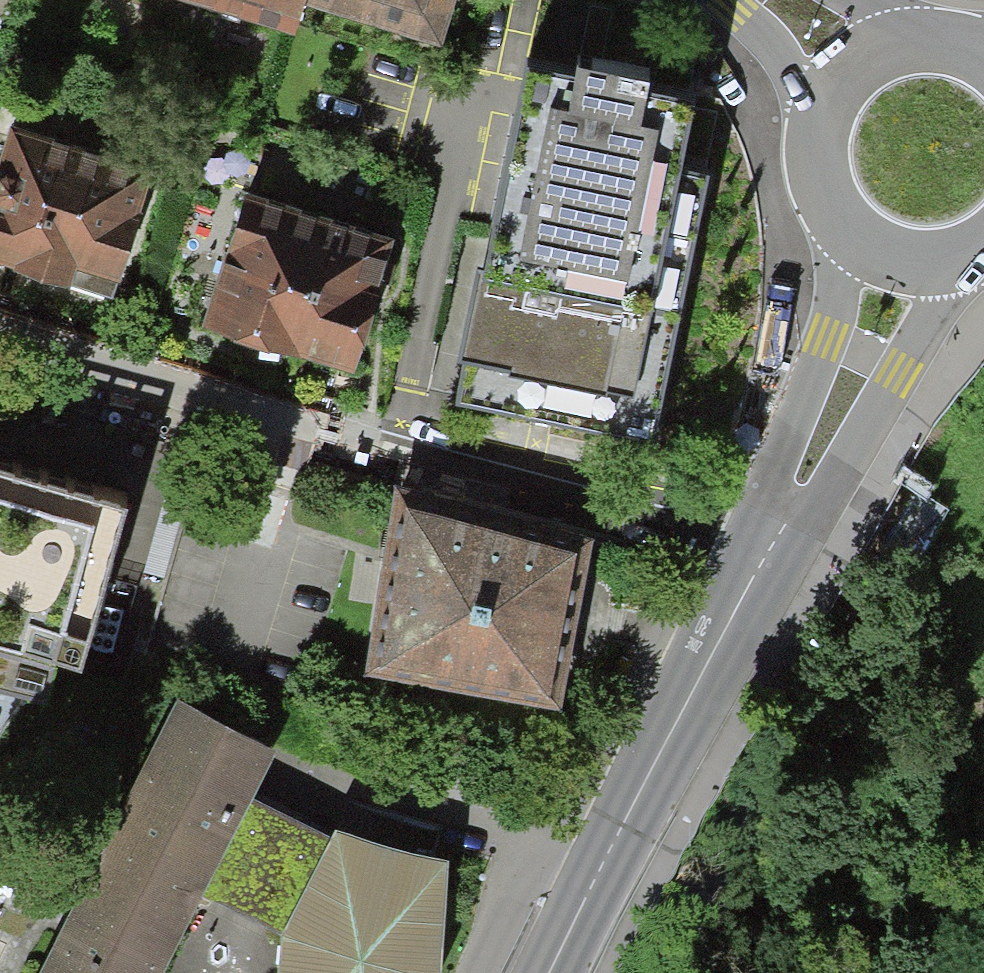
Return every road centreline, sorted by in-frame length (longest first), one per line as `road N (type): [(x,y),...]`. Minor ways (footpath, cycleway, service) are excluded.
road 1 (residential): [(770,543),(388,453),(0,329)]
road 2 (residential): [(770,543),(557,972)]
road 3 (residential): [(770,543),(828,494),(954,268)]
road 4 (residential): [(830,231),(830,311),(775,466),(770,543)]
road 5 (residential): [(921,40),(852,61),(808,119)]
road 6 (residential): [(727,0),(767,45),(808,119)]
road 7 (residential): [(830,231),(886,268),(954,268)]

